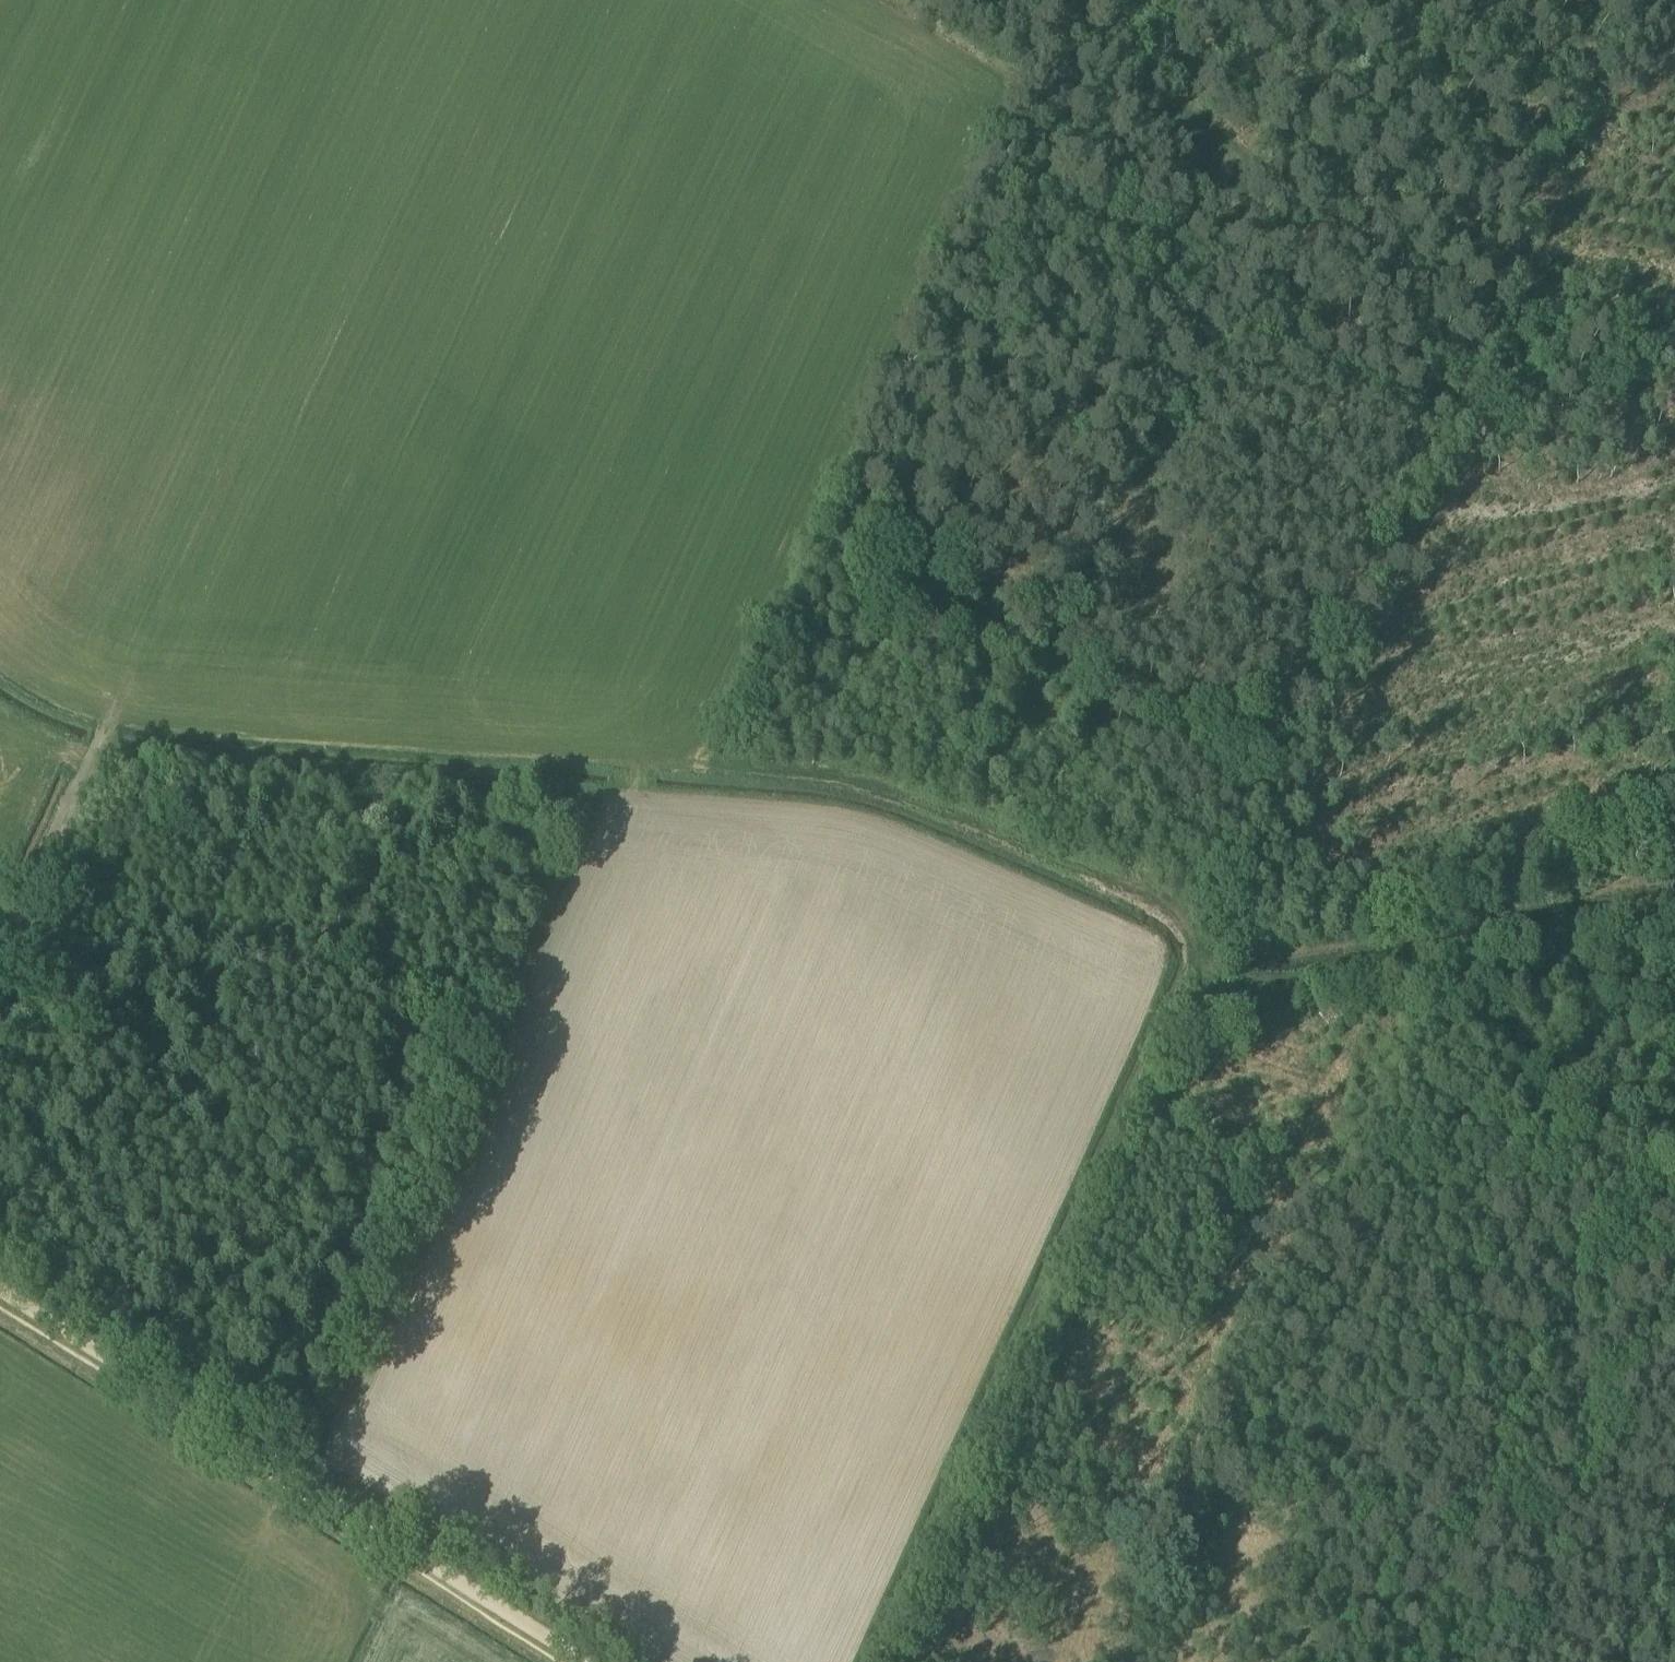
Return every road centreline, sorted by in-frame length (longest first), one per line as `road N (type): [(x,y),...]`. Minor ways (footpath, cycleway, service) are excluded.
road 1 (track): [(0,1296),(580,1661)]
road 2 (track): [(1674,291),(1527,247),(1350,219),(1277,198)]

